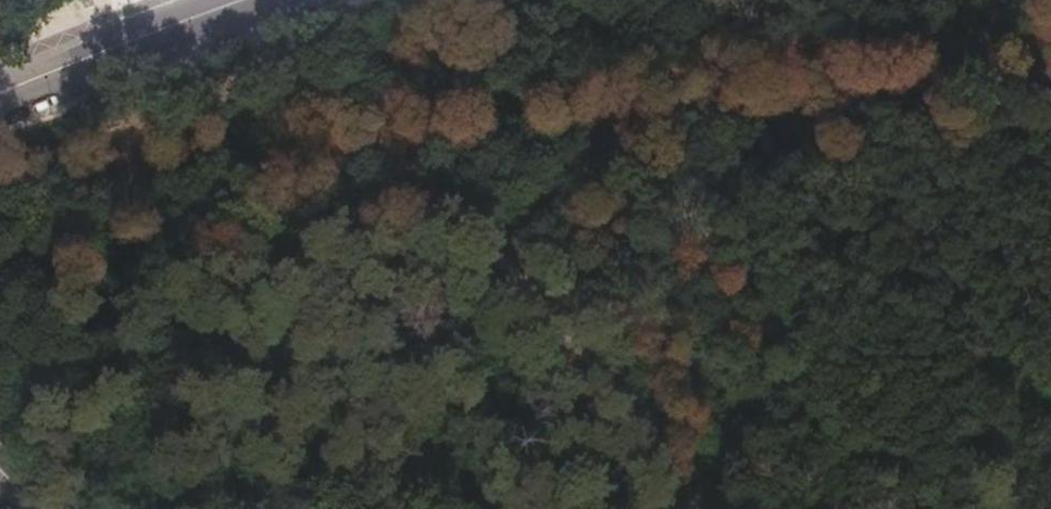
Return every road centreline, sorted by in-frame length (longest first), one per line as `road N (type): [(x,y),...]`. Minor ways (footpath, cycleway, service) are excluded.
road 1 (track): [(269,43),(573,347),(695,508)]
road 2 (tertiary): [(246,0),(0,92)]

